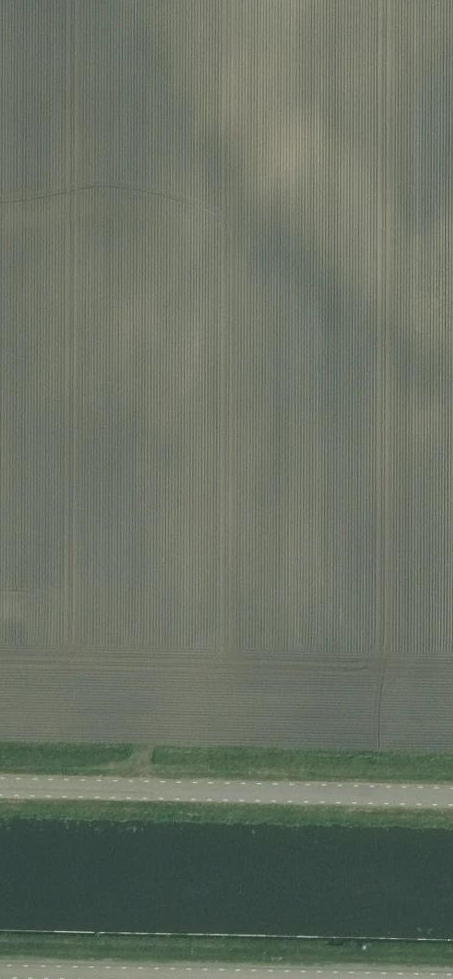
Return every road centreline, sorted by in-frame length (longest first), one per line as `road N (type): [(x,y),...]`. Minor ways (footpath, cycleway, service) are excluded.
road 1 (tertiary): [(452,799),(0,788)]
road 2 (tertiary): [(0,971),(383,978)]

